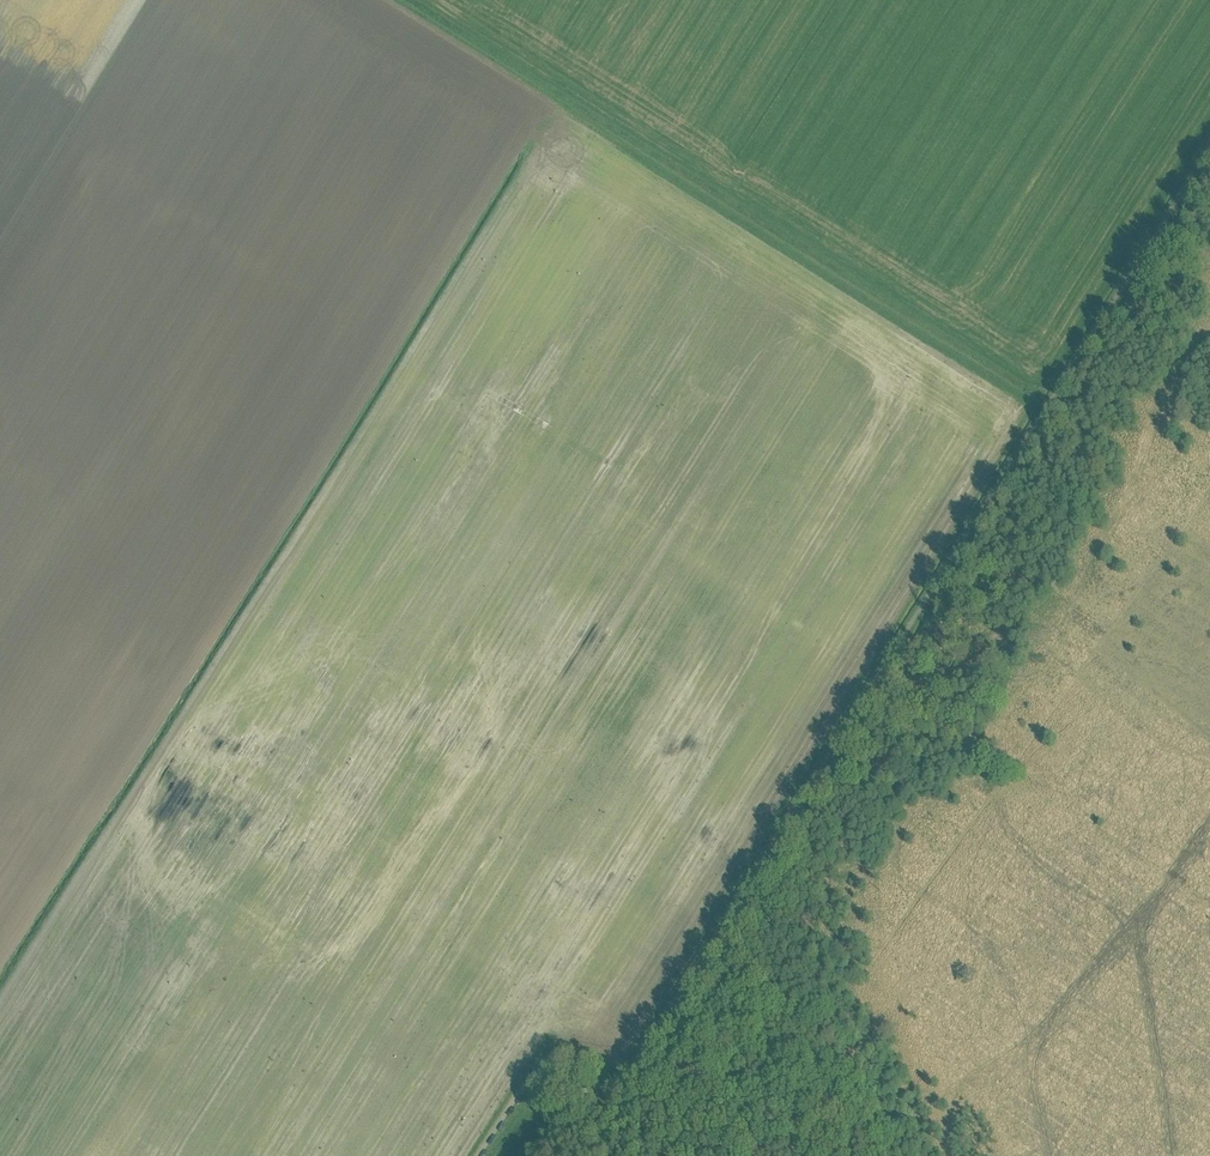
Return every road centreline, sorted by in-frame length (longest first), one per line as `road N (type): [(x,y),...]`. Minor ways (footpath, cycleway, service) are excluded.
road 1 (unclassified): [(603,1087),(525,1087),(479,1155)]

